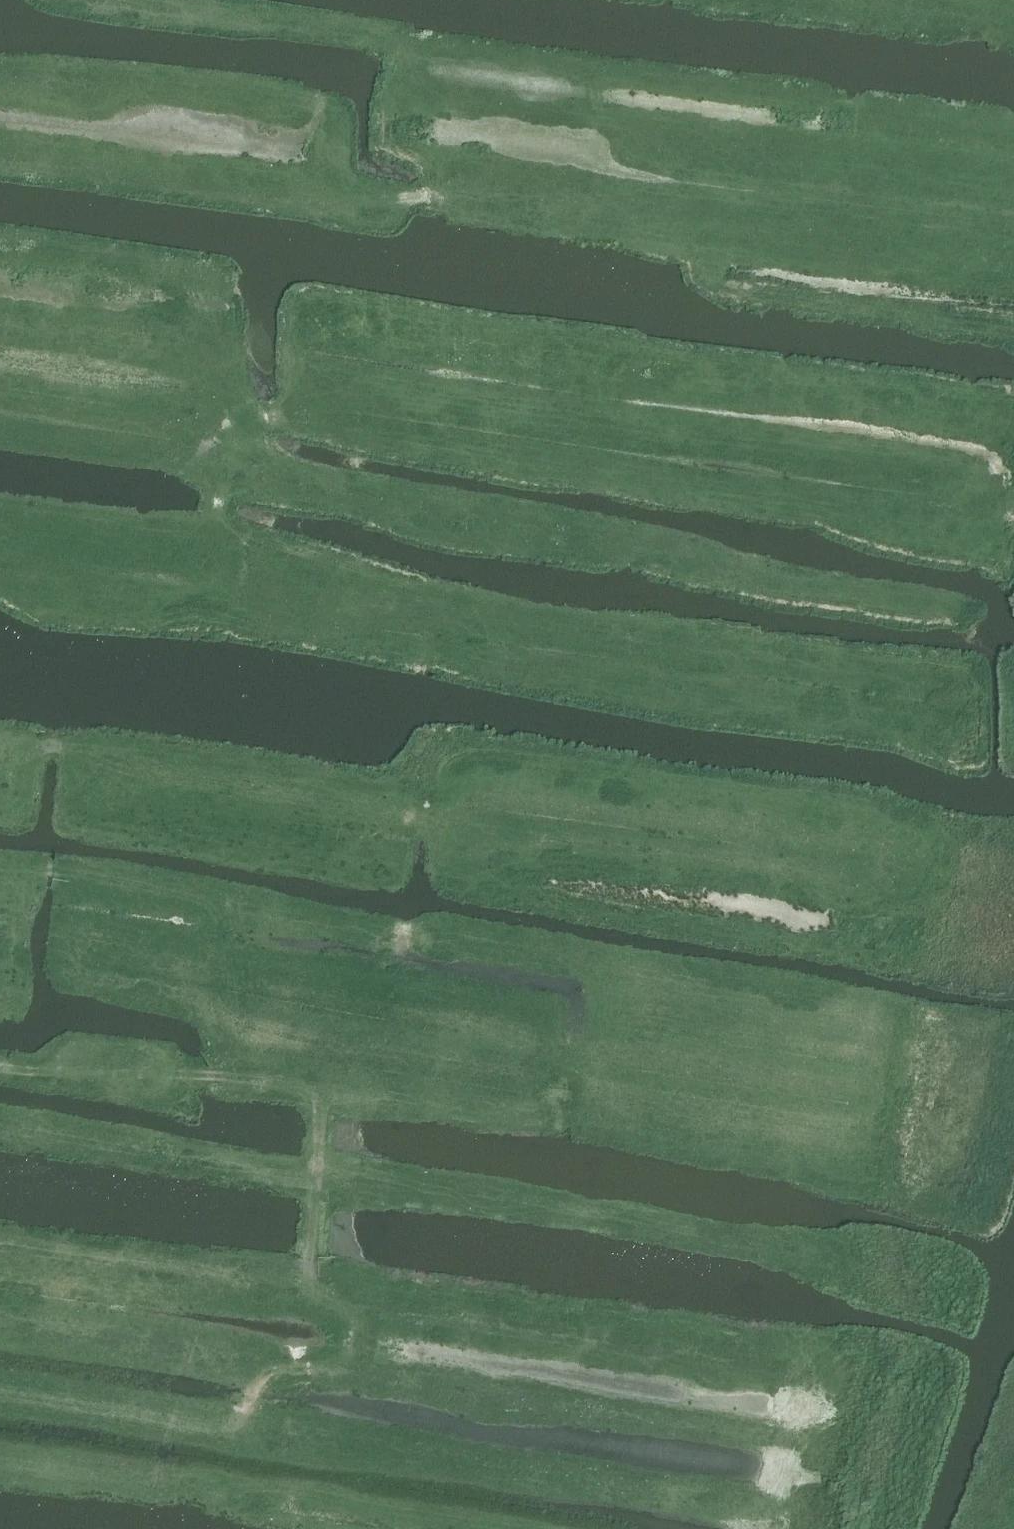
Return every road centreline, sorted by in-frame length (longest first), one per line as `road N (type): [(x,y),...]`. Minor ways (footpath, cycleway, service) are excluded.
road 1 (track): [(0,1068),(233,1075),(309,1089),(317,1148),(311,1260),(318,1282),(356,1321),(359,1337),(358,1353),(344,1366),(265,1379),(241,1414),(223,1423),(0,1399)]

